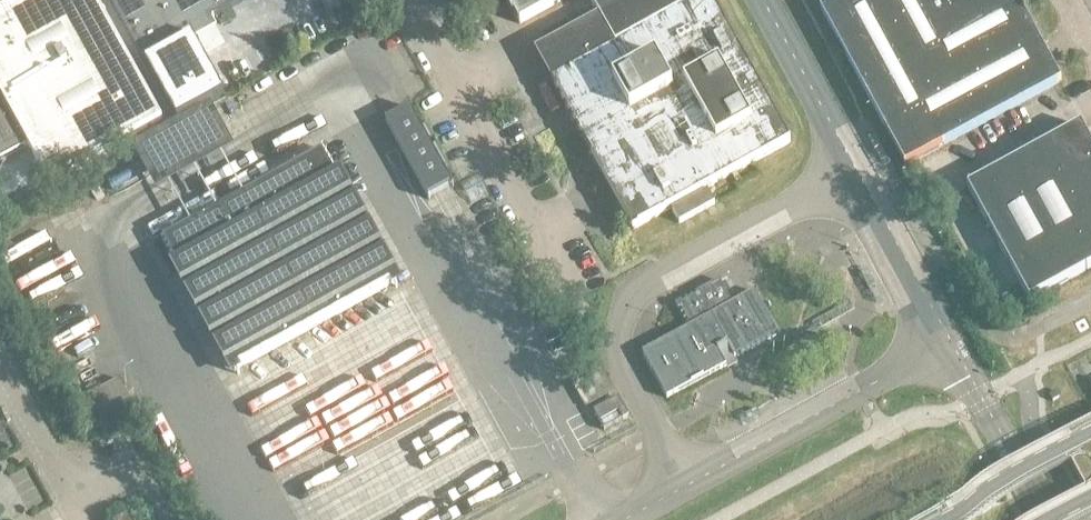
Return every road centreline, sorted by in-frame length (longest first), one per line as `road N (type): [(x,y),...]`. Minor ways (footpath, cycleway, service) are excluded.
road 1 (unclassified): [(571,295),(406,0)]
road 2 (residential): [(1090,105),(947,188),(1008,305)]
road 3 (secondary): [(1090,440),(944,519)]
road 4 (unclassified): [(8,385),(68,490)]

